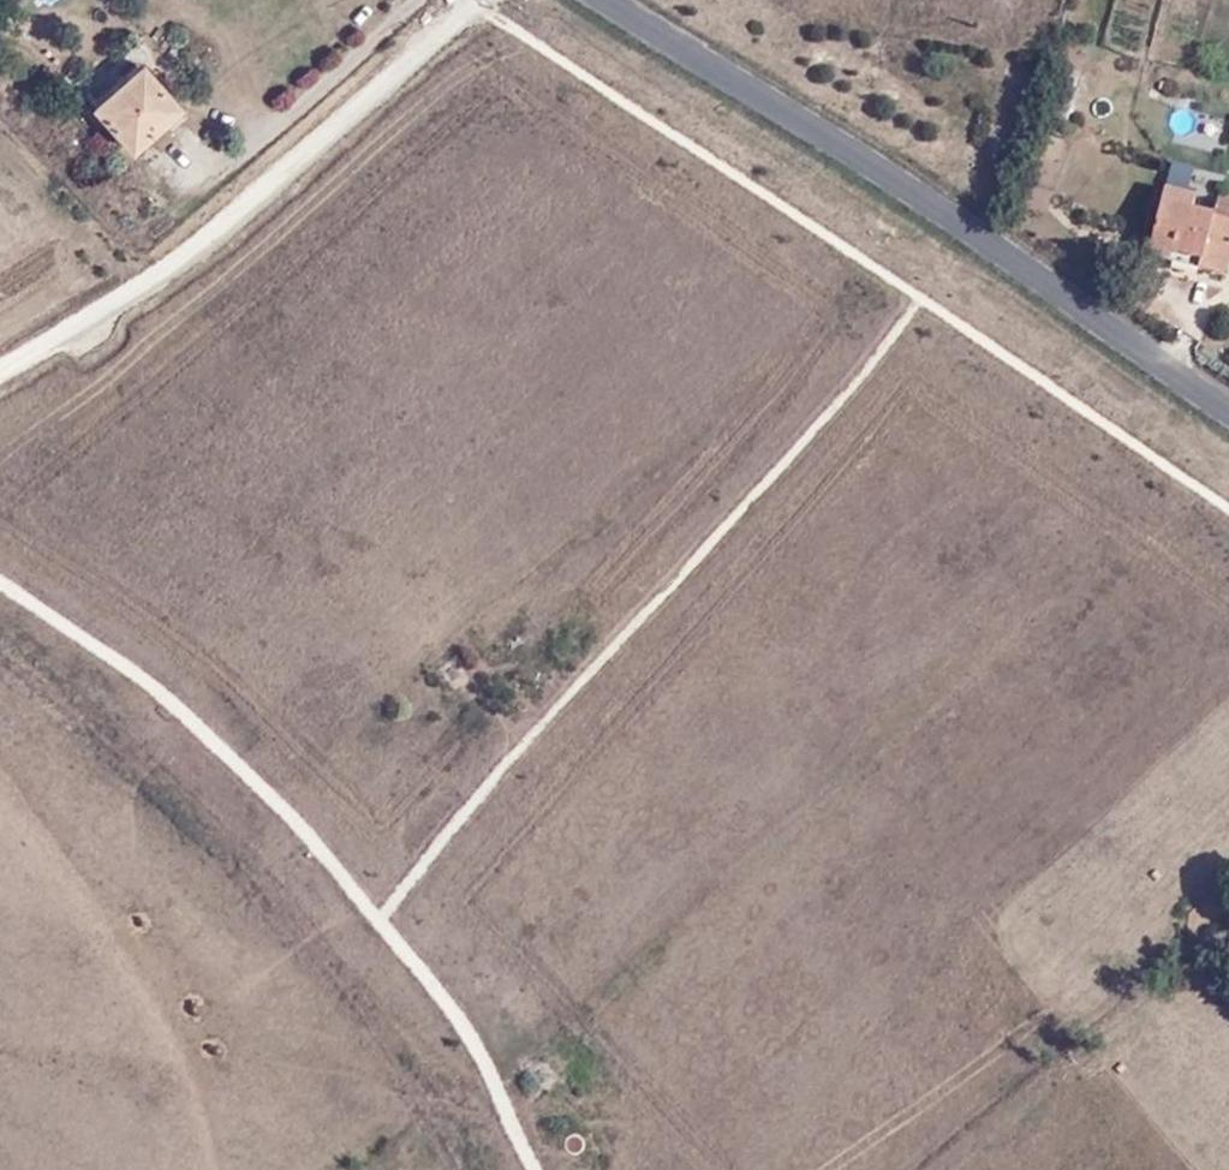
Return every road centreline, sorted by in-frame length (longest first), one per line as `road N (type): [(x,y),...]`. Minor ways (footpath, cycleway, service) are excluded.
road 1 (unclassified): [(1228,413),(608,0)]
road 2 (track): [(0,374),(85,325),(282,178),(474,0)]

